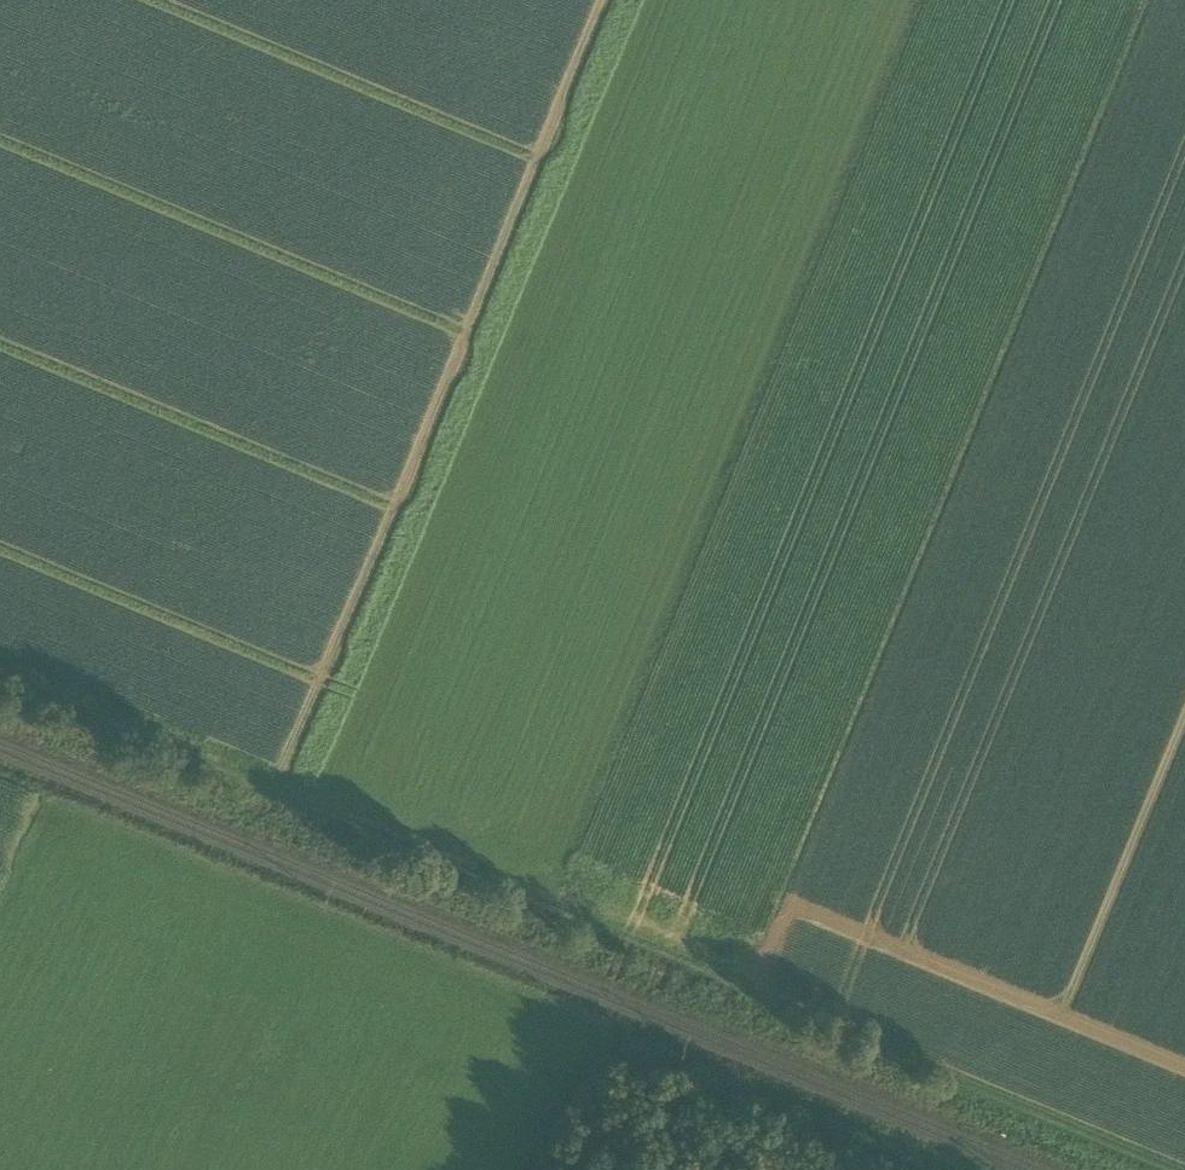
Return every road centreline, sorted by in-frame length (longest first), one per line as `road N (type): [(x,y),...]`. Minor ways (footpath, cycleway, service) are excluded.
road 1 (track): [(1174,1169),(0,690)]

